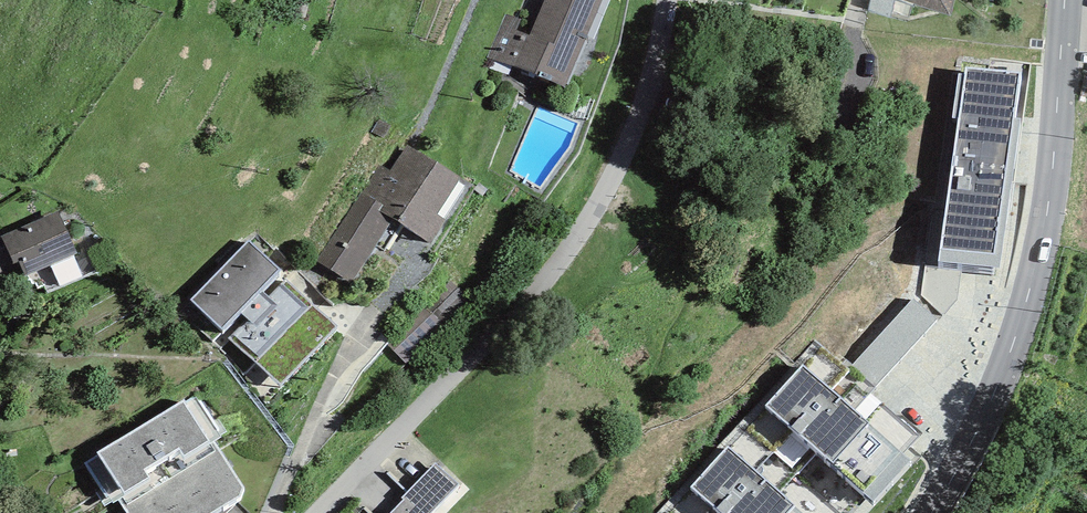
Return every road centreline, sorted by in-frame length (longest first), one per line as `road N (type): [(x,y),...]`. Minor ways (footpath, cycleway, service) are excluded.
road 1 (residential): [(667,0),(640,121),(593,211),(538,287),(322,512)]
road 2 (secondary): [(931,512),(976,436),(1033,279),(1050,193),(1065,0)]

